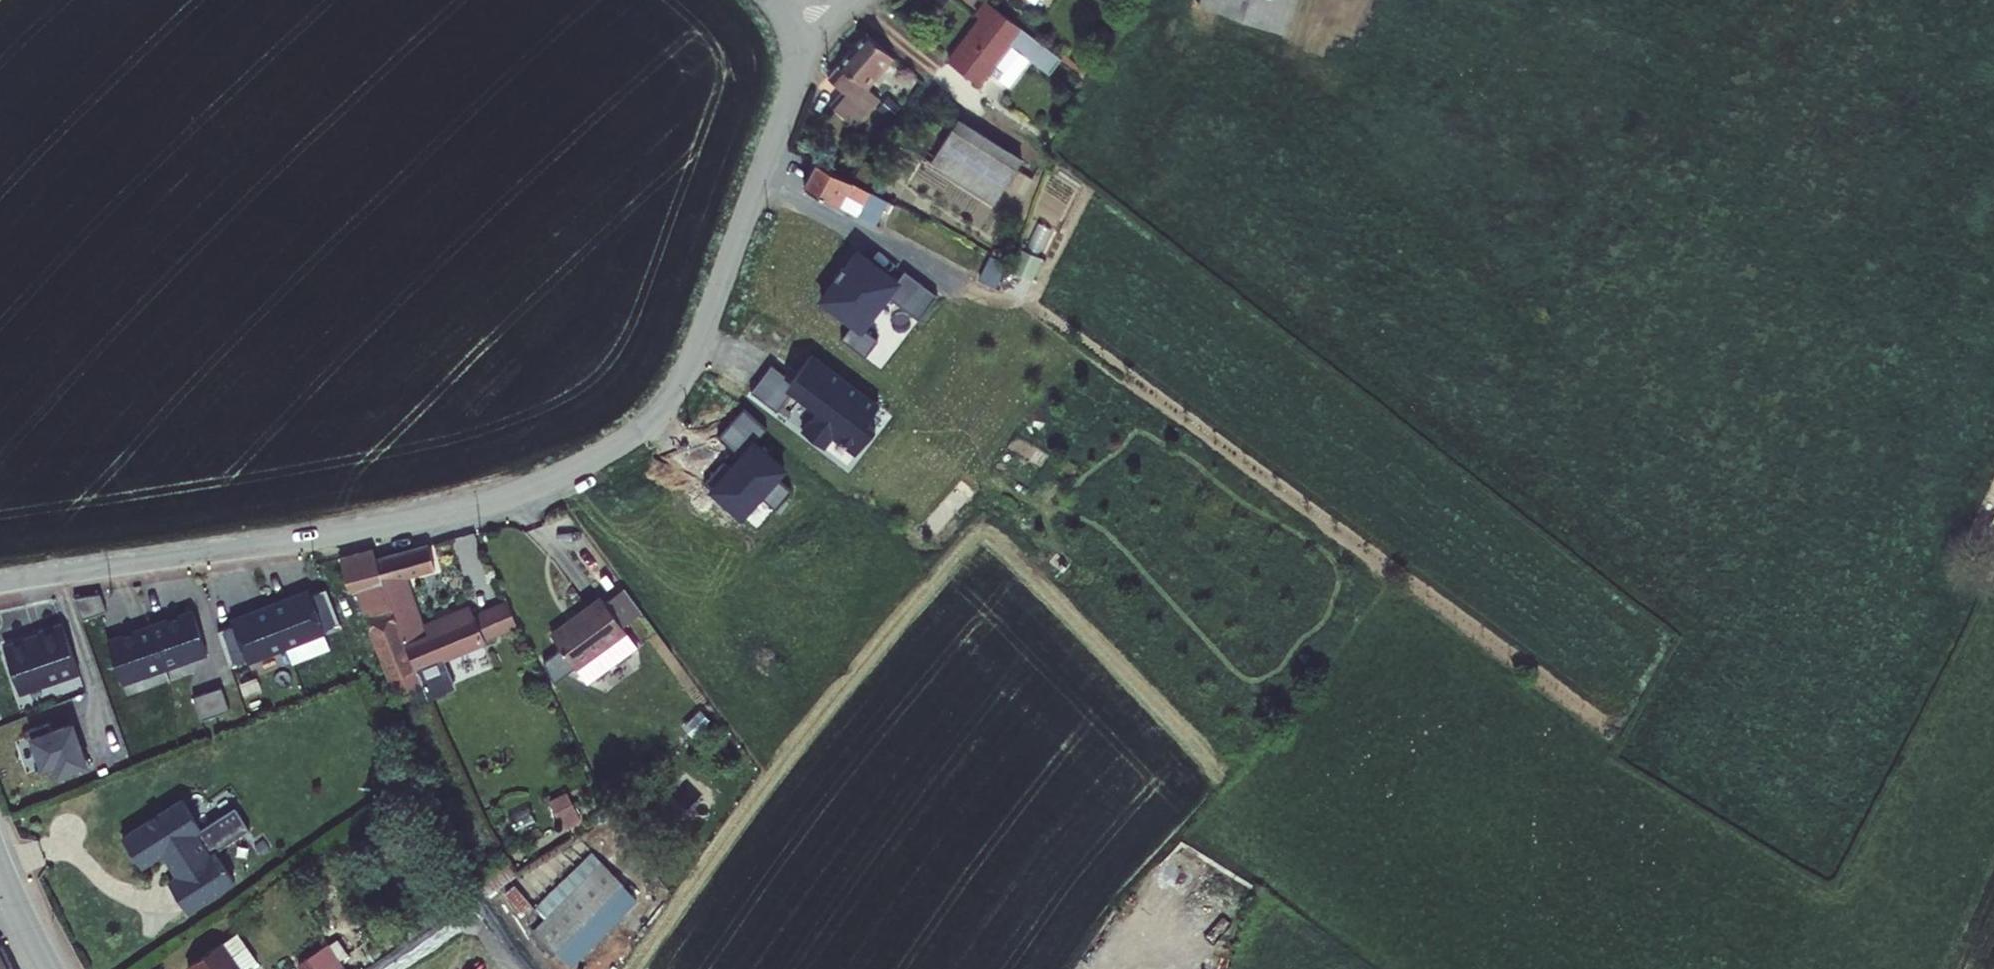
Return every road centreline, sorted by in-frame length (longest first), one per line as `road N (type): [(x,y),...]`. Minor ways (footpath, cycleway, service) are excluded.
road 1 (residential): [(0,581),(443,514),(559,476),(629,436),(666,404),(699,343),(795,82),(799,49),(790,21)]

